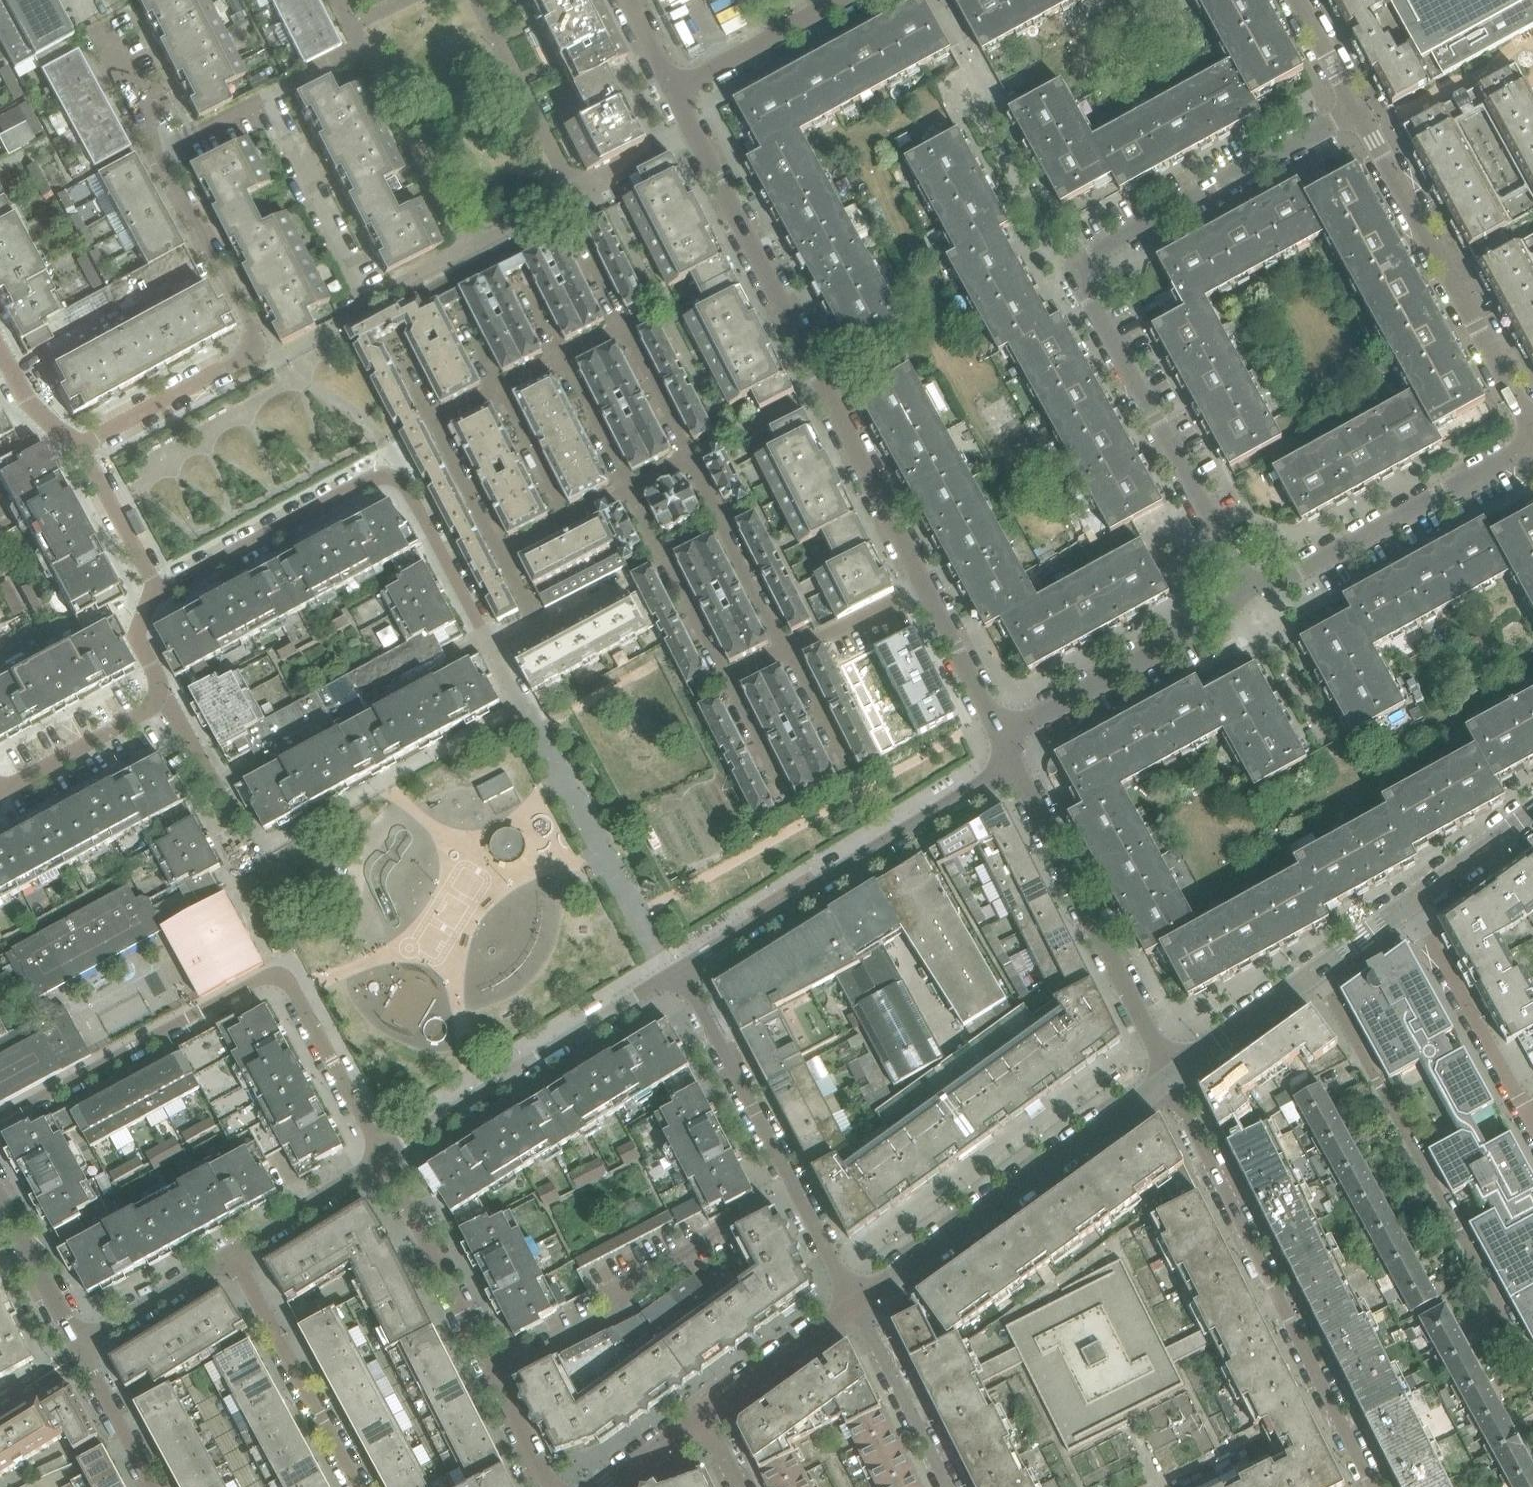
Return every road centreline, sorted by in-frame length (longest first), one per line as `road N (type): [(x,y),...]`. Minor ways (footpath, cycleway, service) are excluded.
road 1 (residential): [(1247,589),(1070,269),(1355,110)]
road 2 (residential): [(922,586),(672,92)]
road 3 (residential): [(0,1123),(280,974),(382,1158)]
road 4 (residential): [(488,652),(391,469),(150,598)]
road 5 (residential): [(1373,1486),(1191,1130),(1171,1075)]
road 6 (residential): [(1532,1364),(1314,973)]
road 7 (residential): [(74,455),(261,354),(158,158)]
road 8 (residential): [(681,972),(1014,764)]
road 9 (residential): [(854,1300),(1171,1075)]
road 10 (residential): [(681,972),(854,1300)]
road 11 (residential): [(550,1486),(382,1158)]
road 12 (residential): [(1355,110),(1532,431)]
road 13 (residential): [(382,1158),(681,972)]
road 14 (residential): [(1171,1075),(1014,764)]
road 15 (residential): [(1247,589),(1290,578),(1532,442)]
road 16 (residential): [(1001,737),(1224,615),(1247,589)]
road 17 (residential): [(231,1253),(358,1486)]
road 18 (residential): [(1532,1111),(1412,901)]
road 19 (residential): [(369,301),(263,102)]
road 20 (residential): [(542,623),(437,424)]
road 21 (residential): [(789,652),(693,458)]
road 22 (residential): [(949,1486),(854,1300)]
road 23 (residential): [(0,795),(173,700)]
road 24 (residential): [(704,1420),(854,1300)]
road 25 (residential): [(672,92),(840,0)]
road 26 (residential): [(82,1355),(93,1339),(231,1253)]
road 27 (residential): [(231,1253),(382,1158)]
road 28 (residential): [(1171,1075),(1314,973)]
road 29 (residential): [(82,1355),(0,1202)]
road 30 (residential): [(1001,737),(922,586)]
road 31 (residential): [(150,598),(74,455)]
road 32 (residential): [(1412,901),(1532,811)]
road 33 (residential): [(155,1486),(82,1355)]
road 34 (residential): [(922,586),(789,652)]
road 35 (residential): [(629,491),(561,360)]
road 36 (residential): [(693,458),(625,327)]
road 37 (residential): [(725,683),(659,551)]
road 38 (residential): [(563,514),(500,392)]
road 39 (residential): [(788,801),(725,683)]
road 40 (residential): [(850,769),(789,652)]
road 41 (residential): [(74,455),(42,424),(0,349)]
road 42 (residential): [(173,700),(125,611),(150,598)]
road 43 (residential): [(158,158),(97,45)]
road 44 (residential): [(1296,0),(1355,110)]
road 45 (residential): [(1314,973),(1412,901)]

